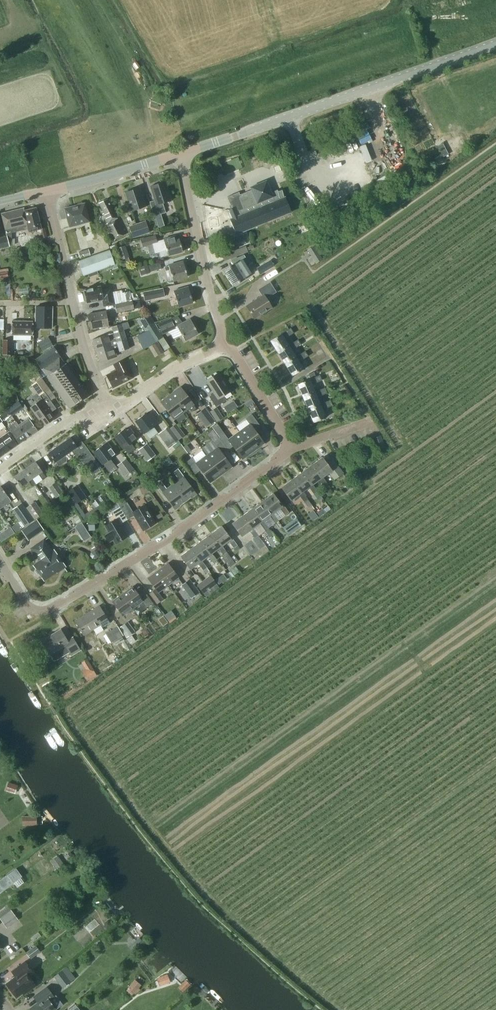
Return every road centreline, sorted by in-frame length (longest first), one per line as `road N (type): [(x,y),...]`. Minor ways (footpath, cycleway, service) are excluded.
road 1 (tertiary): [(178,154),(495,46)]
road 2 (unclassified): [(51,609),(183,530),(293,447)]
road 3 (unclassified): [(107,415),(46,193)]
road 4 (unclassified): [(221,346),(178,154)]
road 5 (tertiary): [(46,193),(178,154)]
road 6 (unclassified): [(107,415),(221,346)]
road 7 (unclassified): [(293,447),(234,353),(221,346)]
road 8 (unclassified): [(0,469),(78,415),(107,415)]

